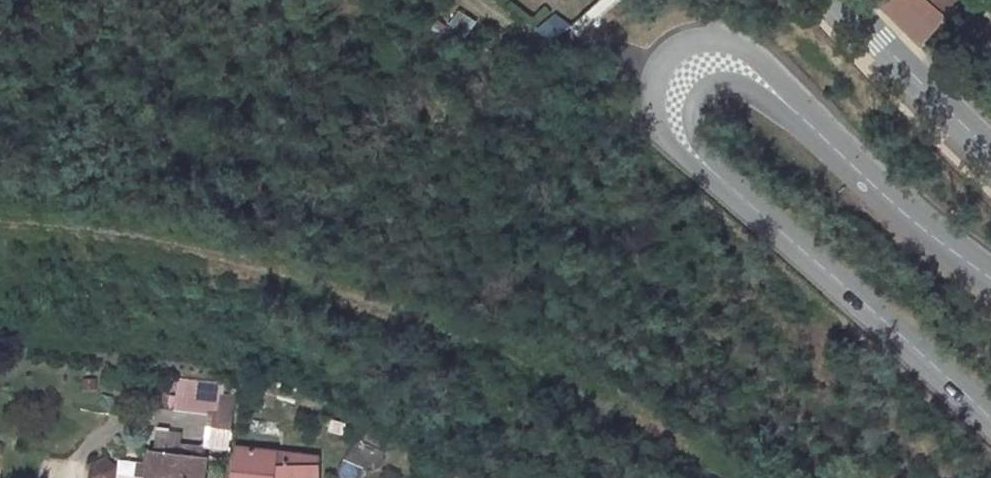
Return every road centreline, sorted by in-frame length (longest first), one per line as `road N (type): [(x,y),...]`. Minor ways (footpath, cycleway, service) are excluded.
road 1 (secondary): [(990,420),(679,140),(666,124),(664,82),(692,54),(734,58),(878,193),(990,280)]
road 2 (secondary): [(990,151),(844,0)]

